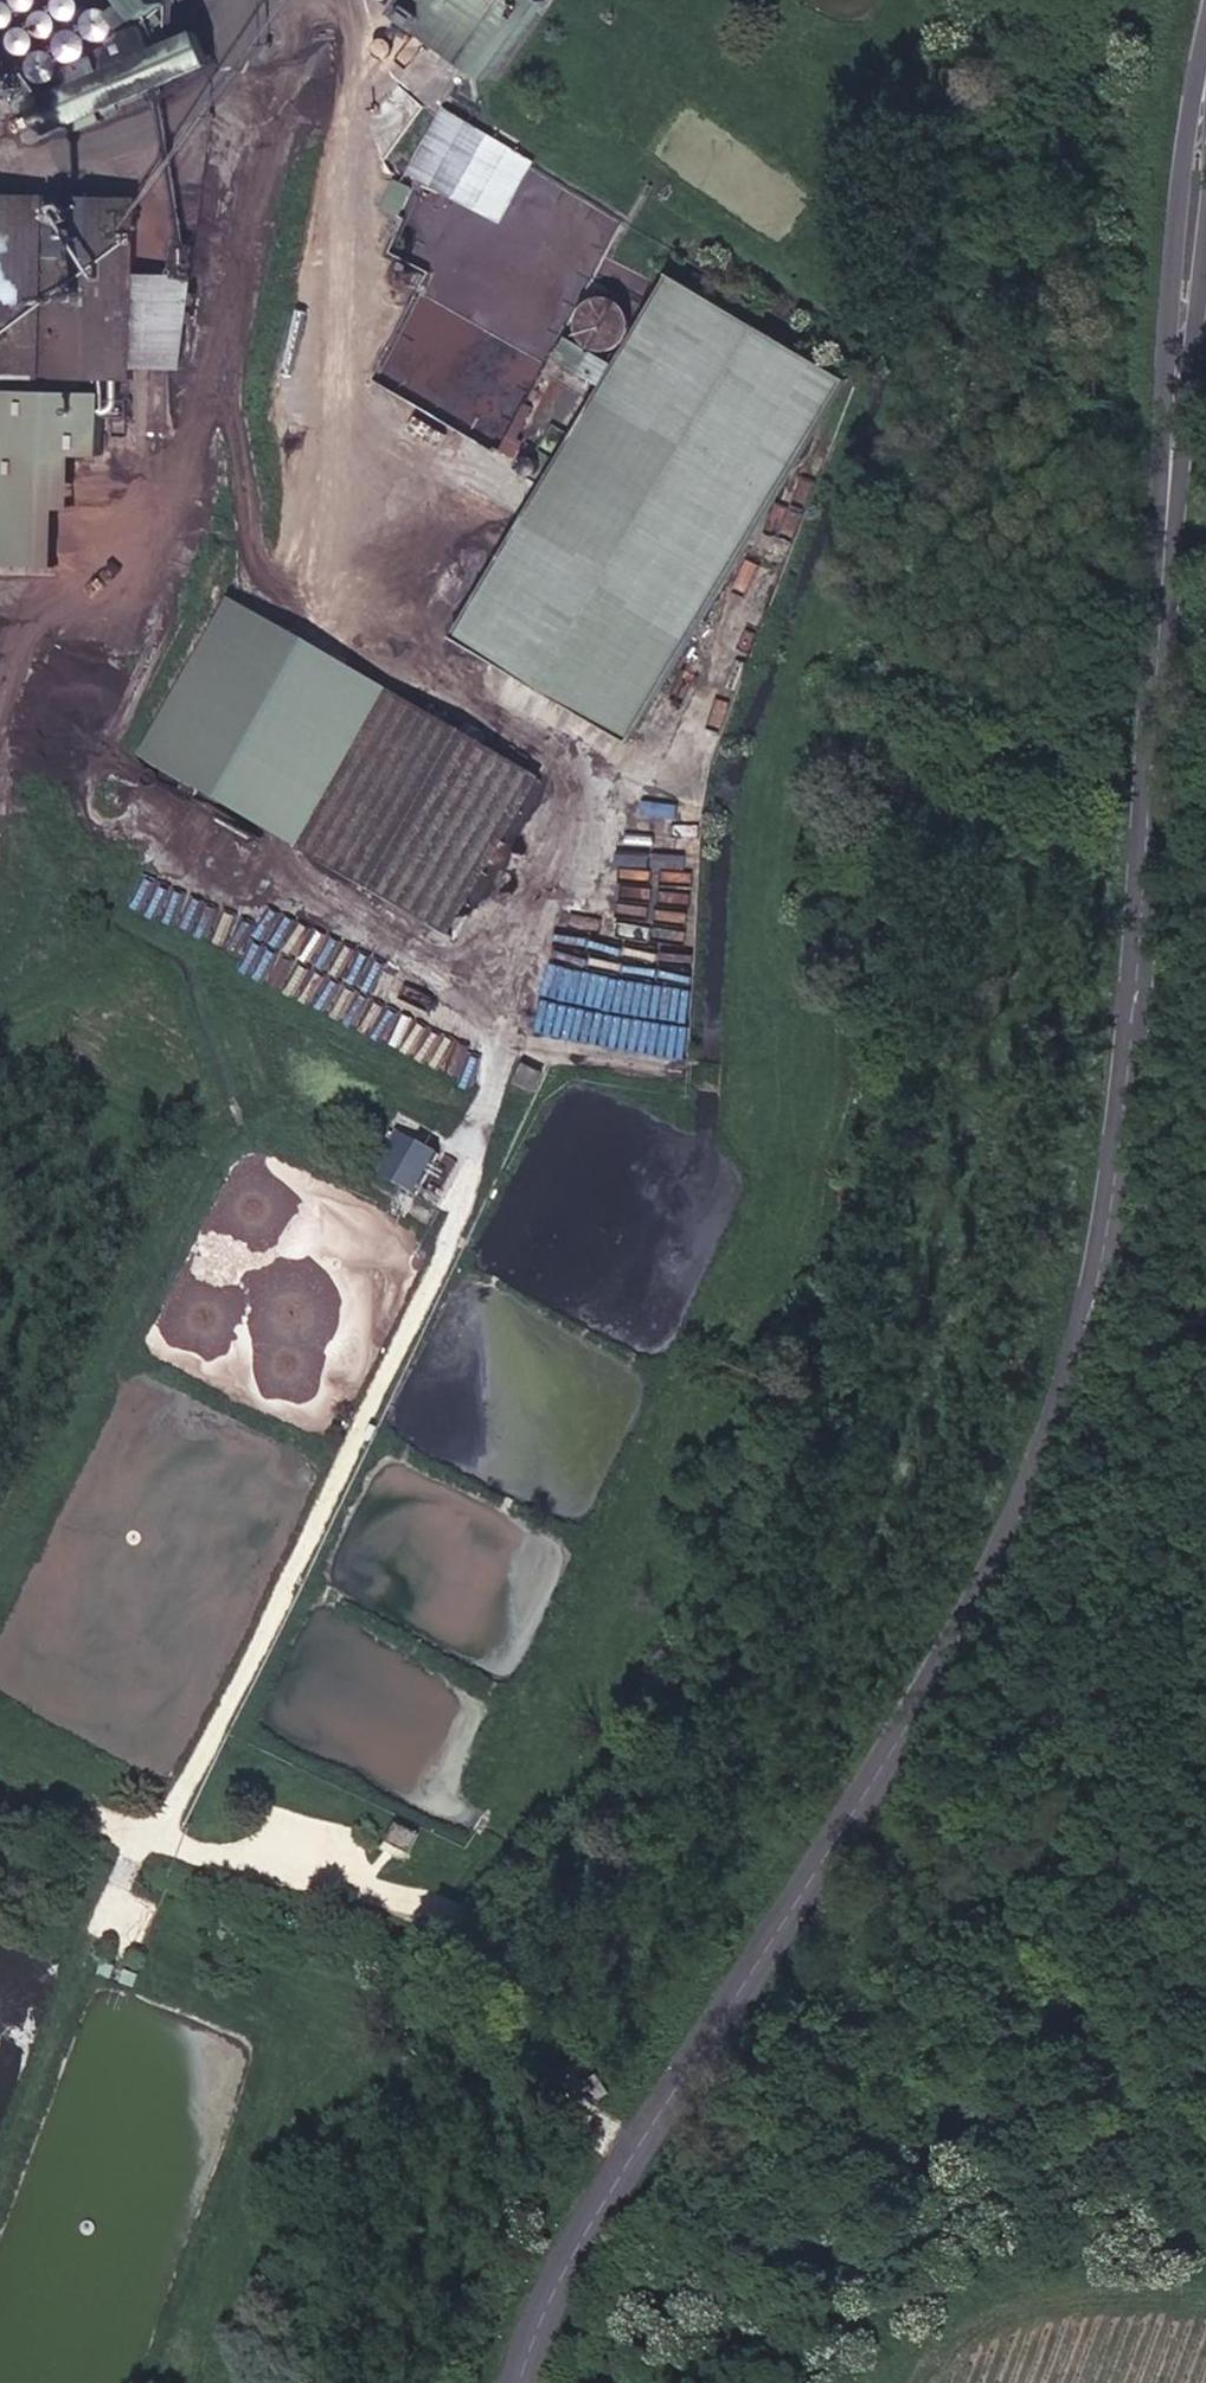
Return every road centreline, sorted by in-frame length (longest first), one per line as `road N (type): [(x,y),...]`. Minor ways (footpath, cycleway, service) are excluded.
road 1 (secondary): [(522,2382),(537,2330),(604,2200),(976,1610),(1074,1364),(1101,1241),(1119,1082),(1205,137)]

